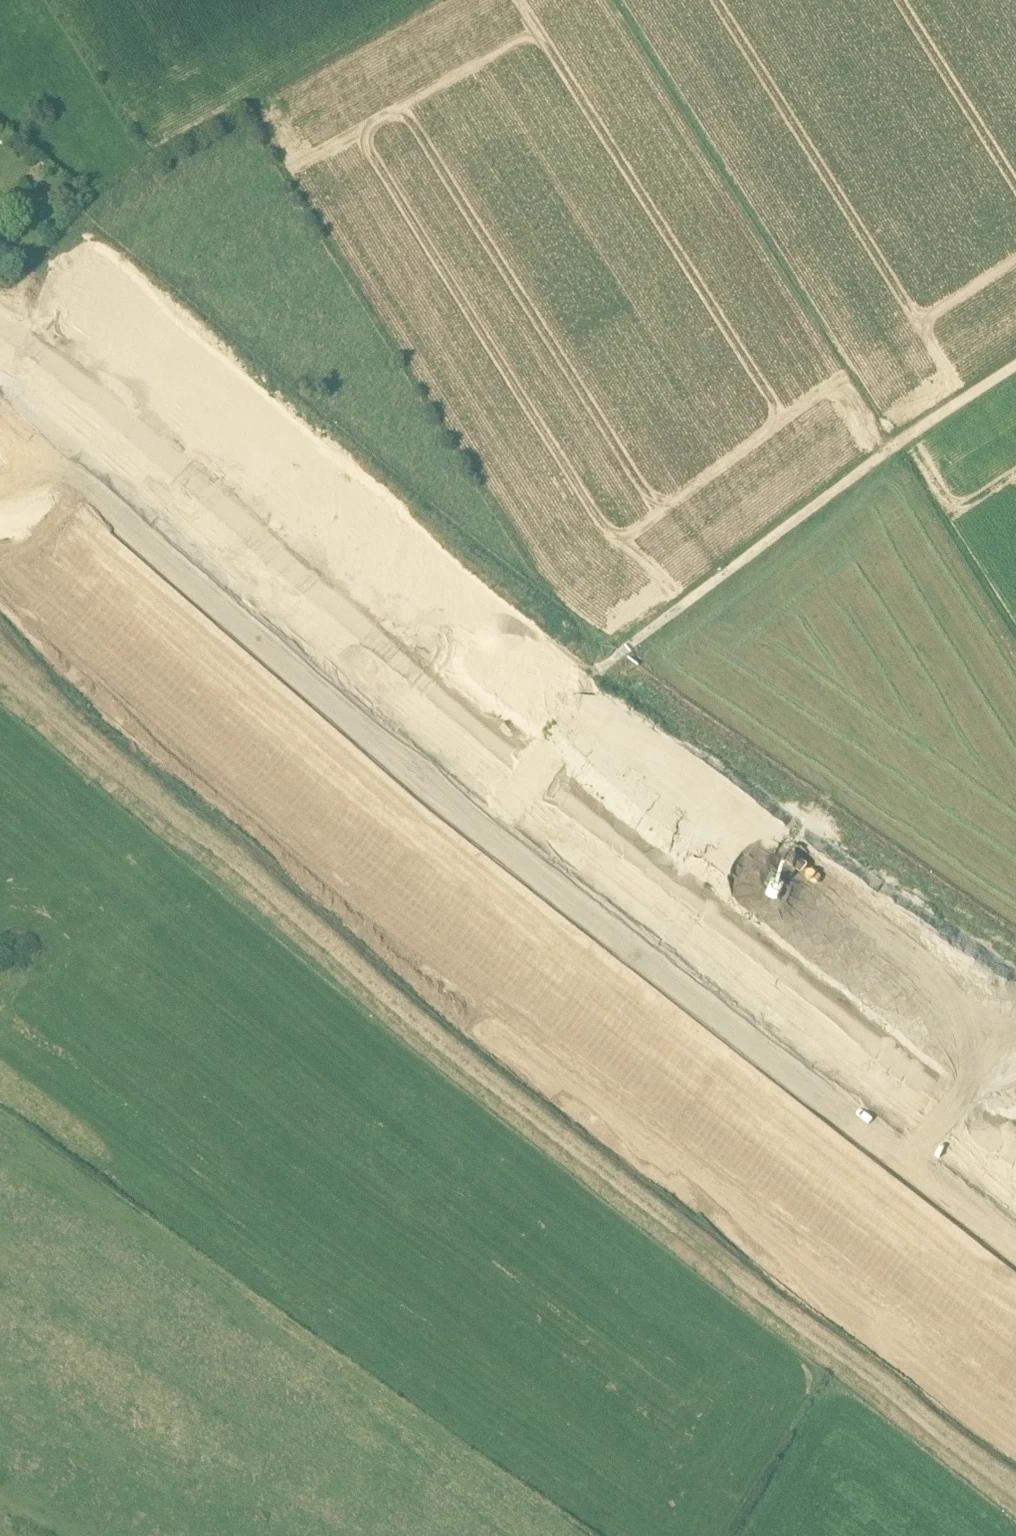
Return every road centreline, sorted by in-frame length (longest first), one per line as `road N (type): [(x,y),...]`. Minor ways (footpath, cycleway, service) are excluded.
road 1 (track): [(1015,1435),(338,900),(0,613)]
road 2 (unclassified): [(479,765),(1015,1190)]
road 3 (unclassified): [(1015,361),(903,436),(489,749),(479,765)]
road 4 (unclassified): [(0,361),(94,426),(479,765)]

